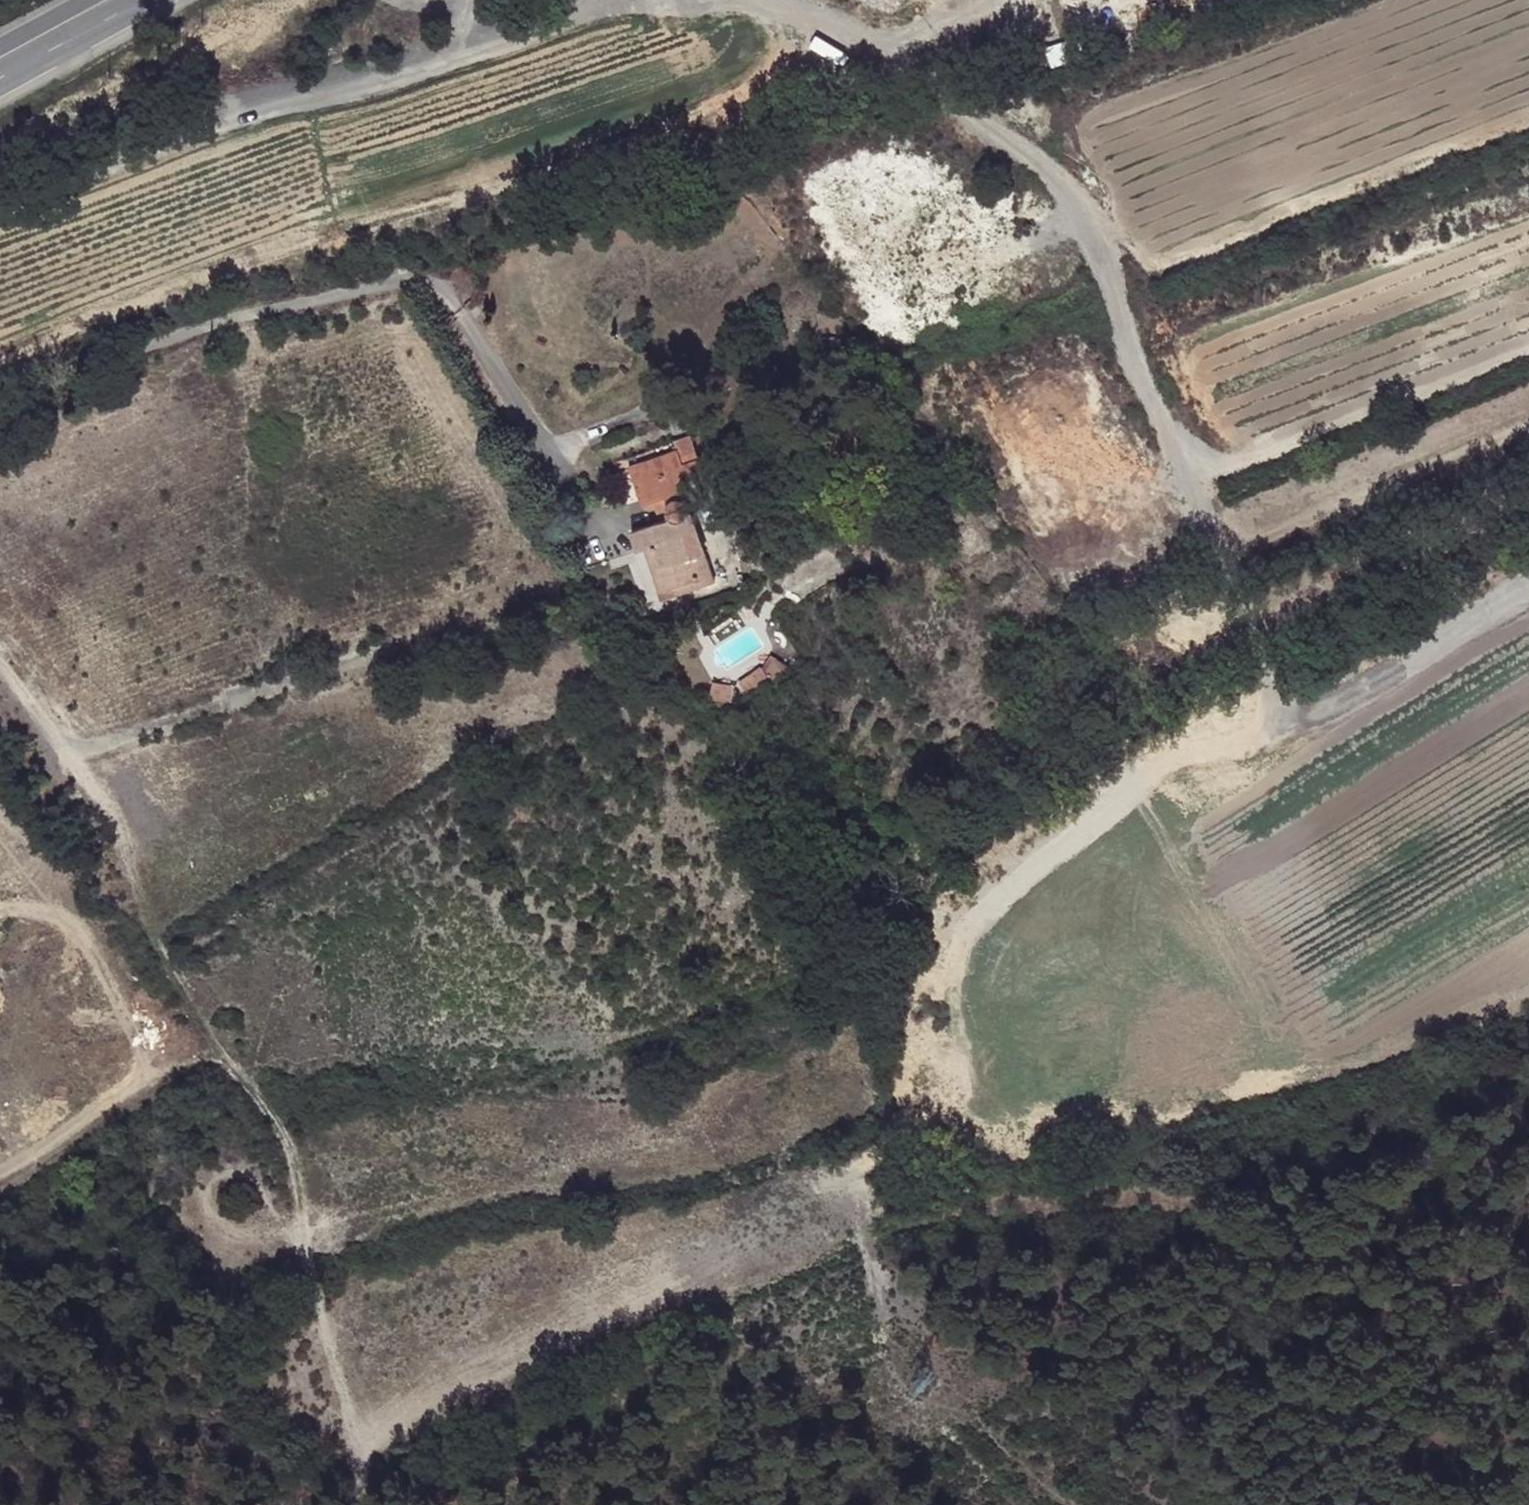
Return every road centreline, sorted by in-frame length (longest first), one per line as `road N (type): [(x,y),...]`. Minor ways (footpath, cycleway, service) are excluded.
road 1 (track): [(0,661),(113,828),(163,957),(215,1050),(286,1128),(308,1256),(377,1504)]
road 2 (secondary): [(0,90),(164,0)]

